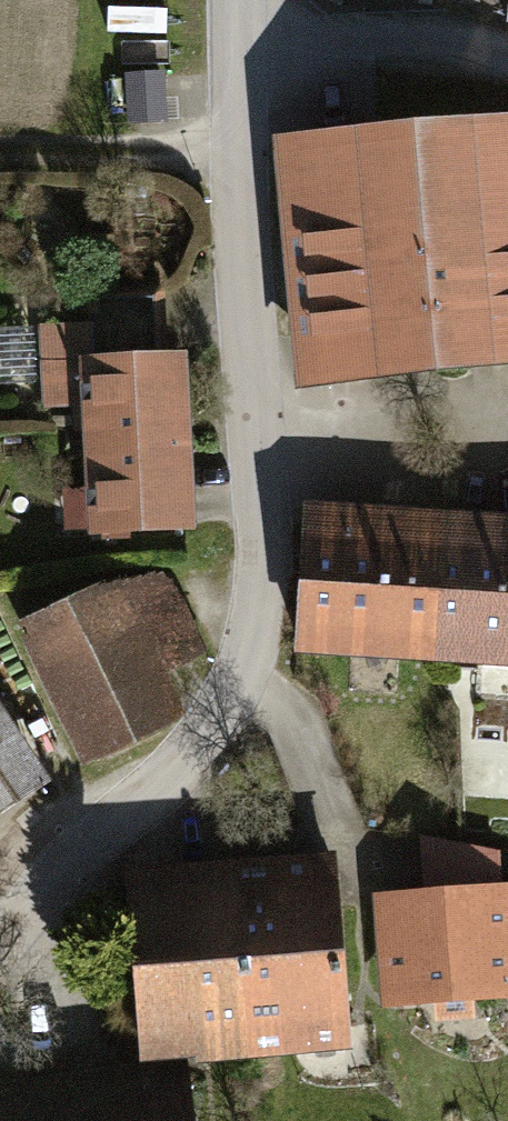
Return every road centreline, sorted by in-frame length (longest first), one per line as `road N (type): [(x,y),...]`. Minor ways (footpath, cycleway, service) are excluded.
road 1 (unclassified): [(89,893),(229,724),(269,555),(240,0)]
road 2 (track): [(241,4),(473,34),(507,48)]
road 3 (track): [(243,150),(0,152)]

